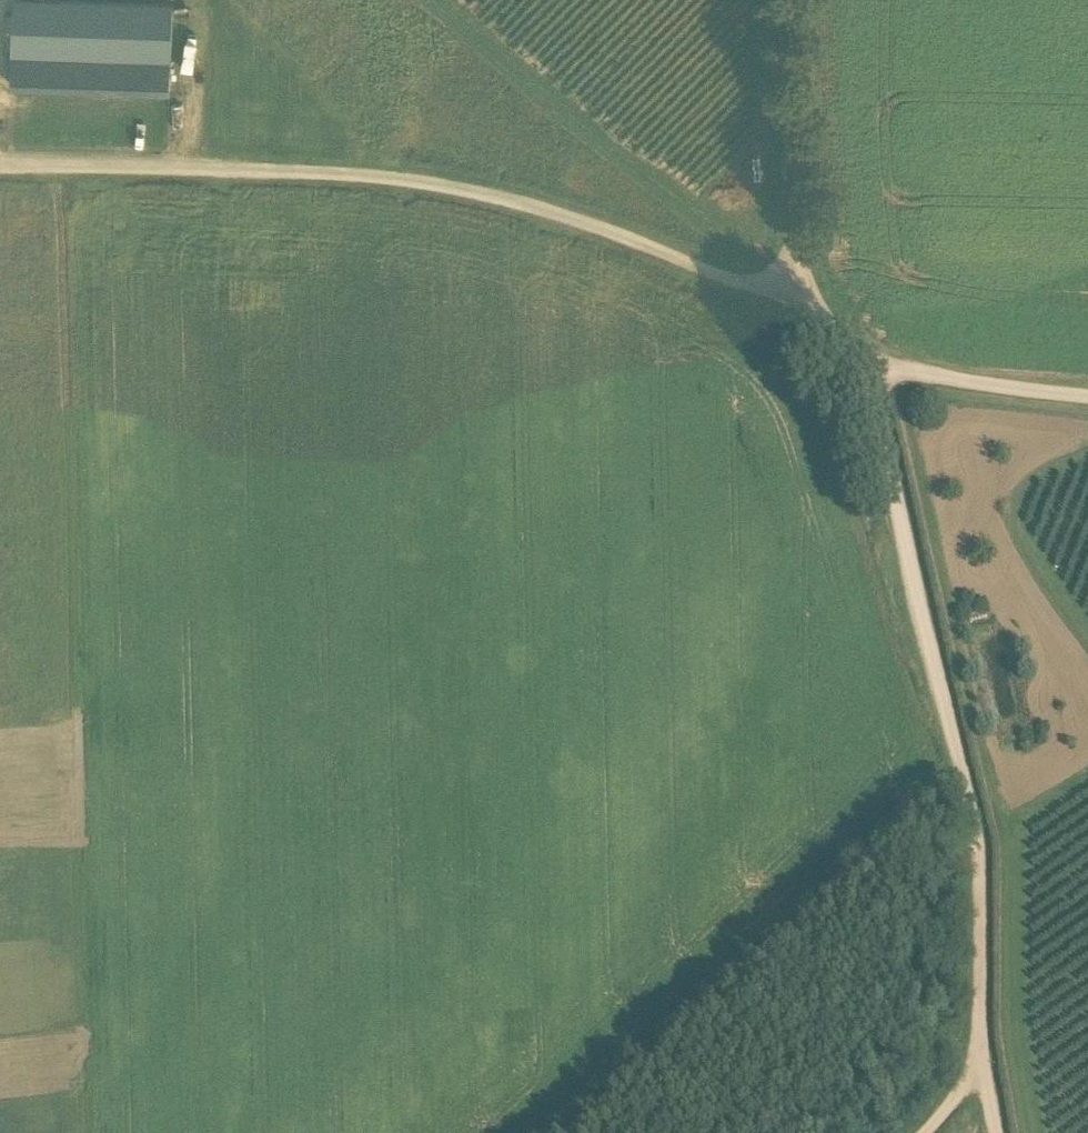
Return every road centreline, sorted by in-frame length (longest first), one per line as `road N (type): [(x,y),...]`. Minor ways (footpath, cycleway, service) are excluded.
road 1 (track): [(802,312),(634,247),(441,188),(0,171)]
road 2 (track): [(865,359),(940,653),(985,877),(984,1085)]
road 3 (track): [(865,359),(802,312),(790,0)]
road 4 (track): [(1087,398),(865,359)]

